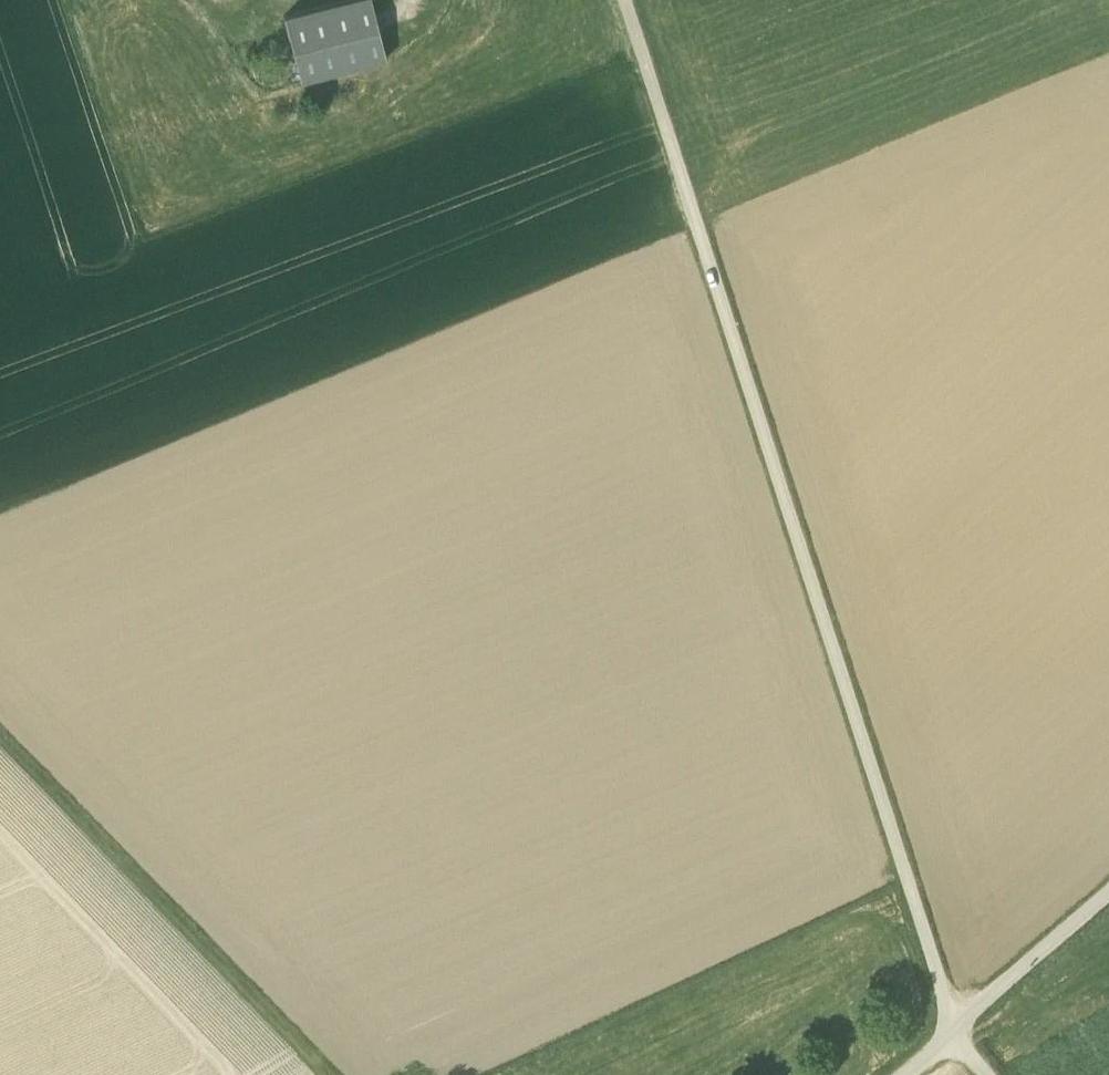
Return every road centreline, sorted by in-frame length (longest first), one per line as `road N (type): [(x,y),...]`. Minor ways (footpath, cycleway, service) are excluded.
road 1 (residential): [(904,1074),(963,1038),(1108,910)]

